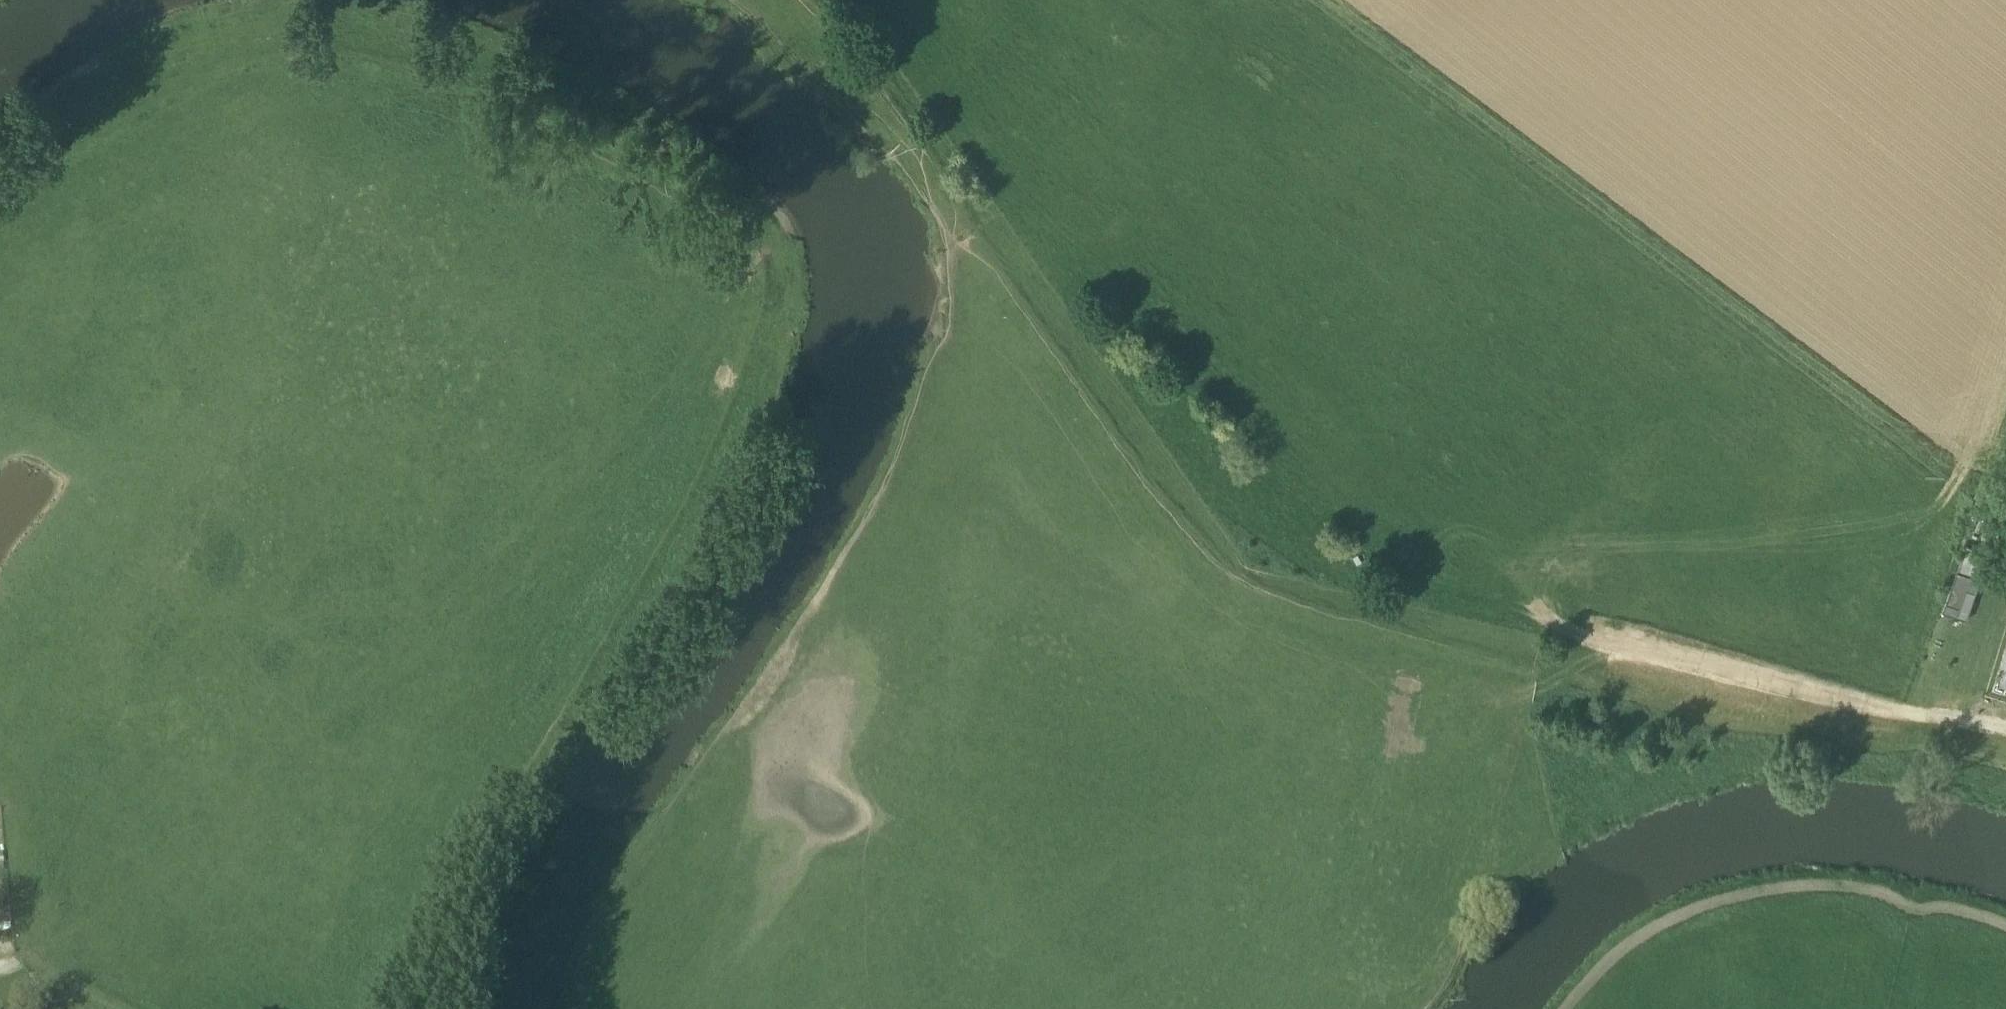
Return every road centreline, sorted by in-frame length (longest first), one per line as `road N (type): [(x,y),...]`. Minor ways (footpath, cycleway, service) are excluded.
road 1 (track): [(1994,717),(2003,518),(1314,0)]
road 2 (track): [(1586,636),(1911,718),(2005,722)]

